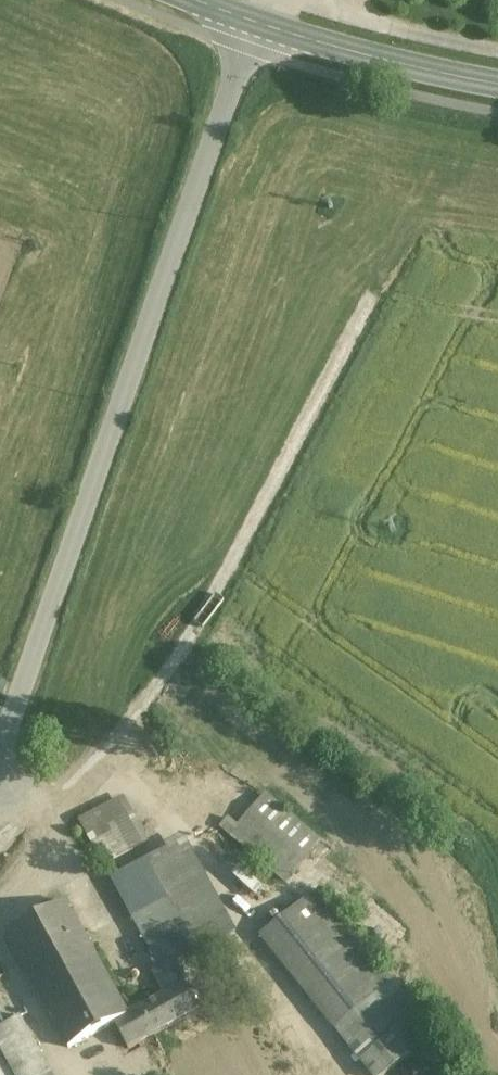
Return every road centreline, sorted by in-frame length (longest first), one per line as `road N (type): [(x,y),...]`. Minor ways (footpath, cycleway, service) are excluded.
road 1 (unclassified): [(259,24),(0,754)]
road 2 (secondary): [(497,85),(259,24)]

